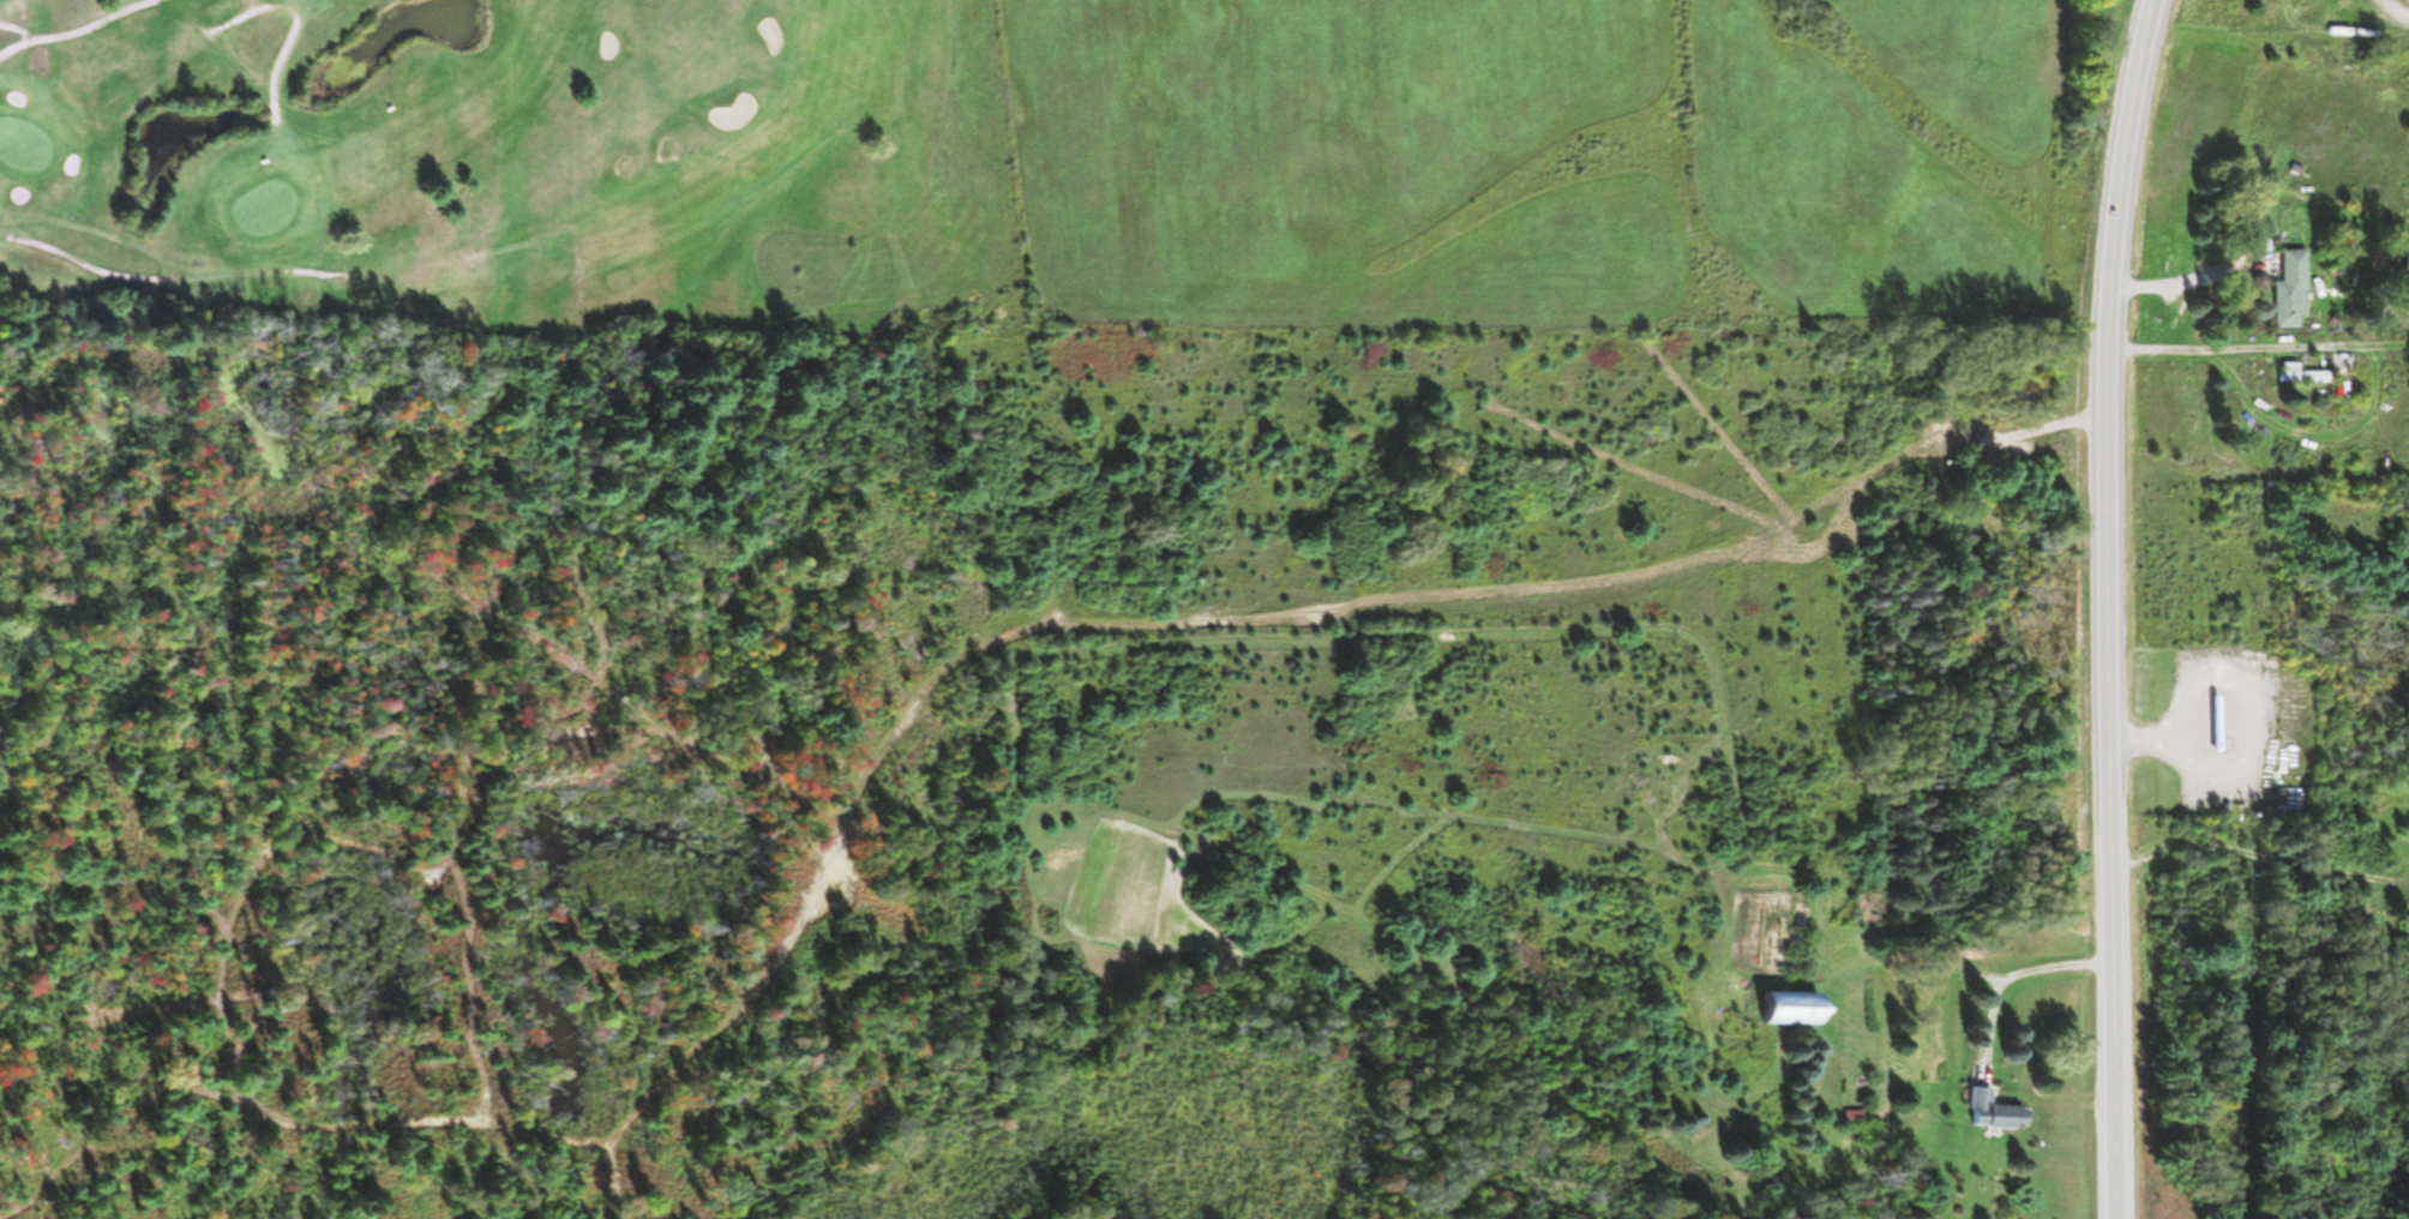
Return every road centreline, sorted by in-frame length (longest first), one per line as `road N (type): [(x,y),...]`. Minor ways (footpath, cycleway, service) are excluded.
road 1 (secondary): [(2118,1218),(2103,380),(2110,240),(2133,68),(2151,0)]

